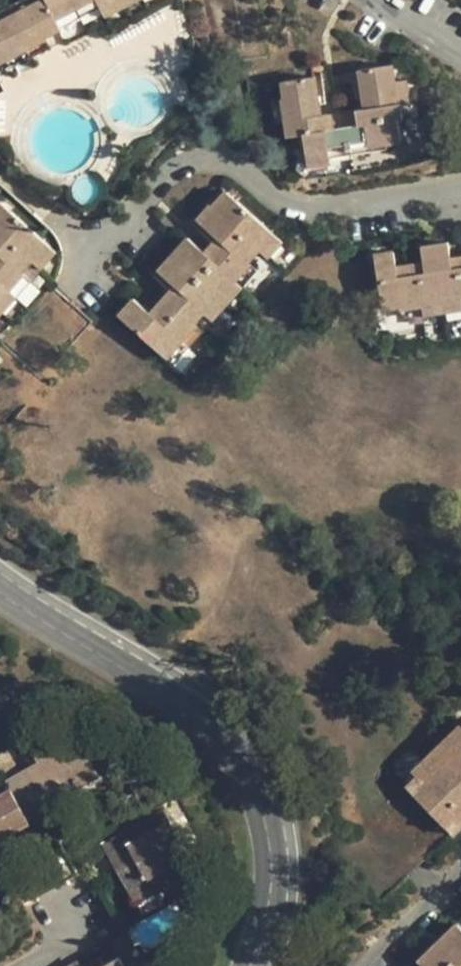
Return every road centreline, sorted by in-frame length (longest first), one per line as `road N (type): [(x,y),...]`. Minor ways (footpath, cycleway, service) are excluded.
road 1 (residential): [(0,582),(75,640),(202,716),(251,764),(275,822),(282,882),(262,965)]
road 2 (residential): [(460,181),(291,196),(224,144),(193,158),(89,271)]
road 3 (residential): [(367,965),(460,874)]

